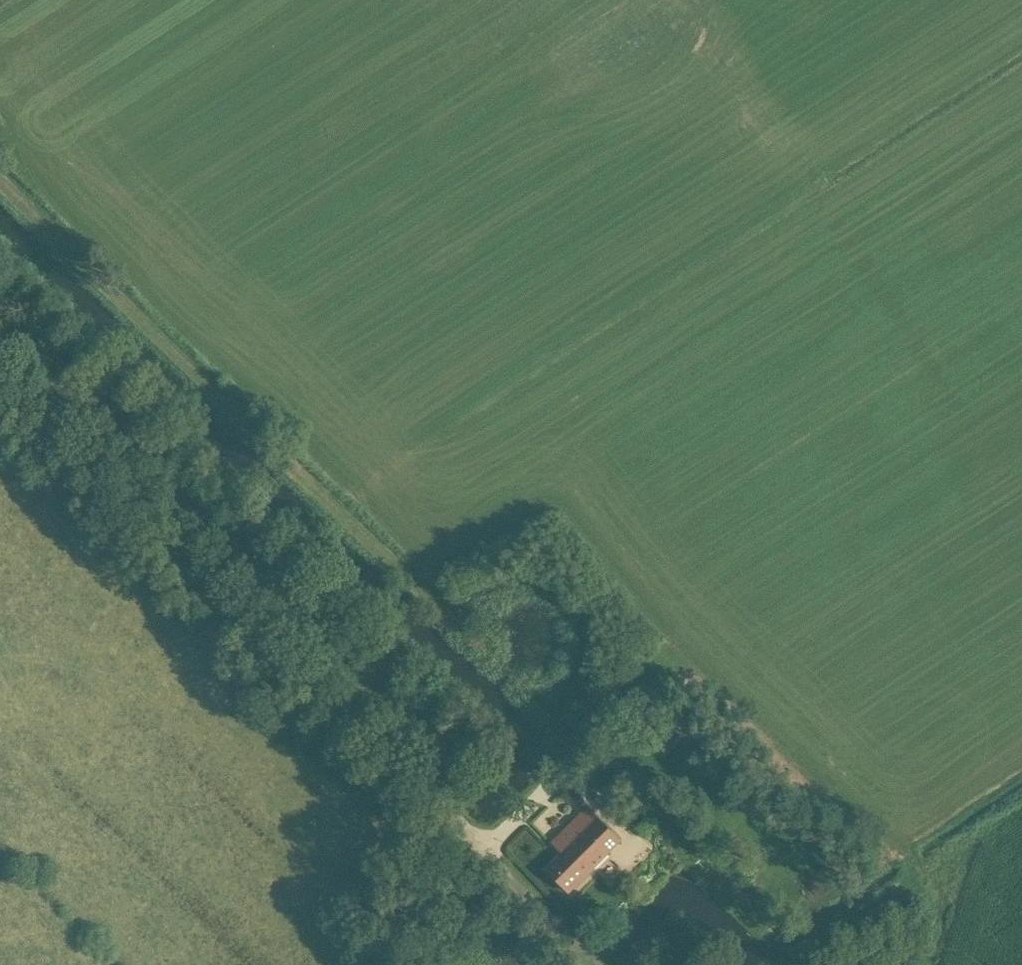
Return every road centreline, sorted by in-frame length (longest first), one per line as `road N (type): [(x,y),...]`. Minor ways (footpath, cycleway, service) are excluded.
road 1 (track): [(0,369),(495,850),(600,964)]

